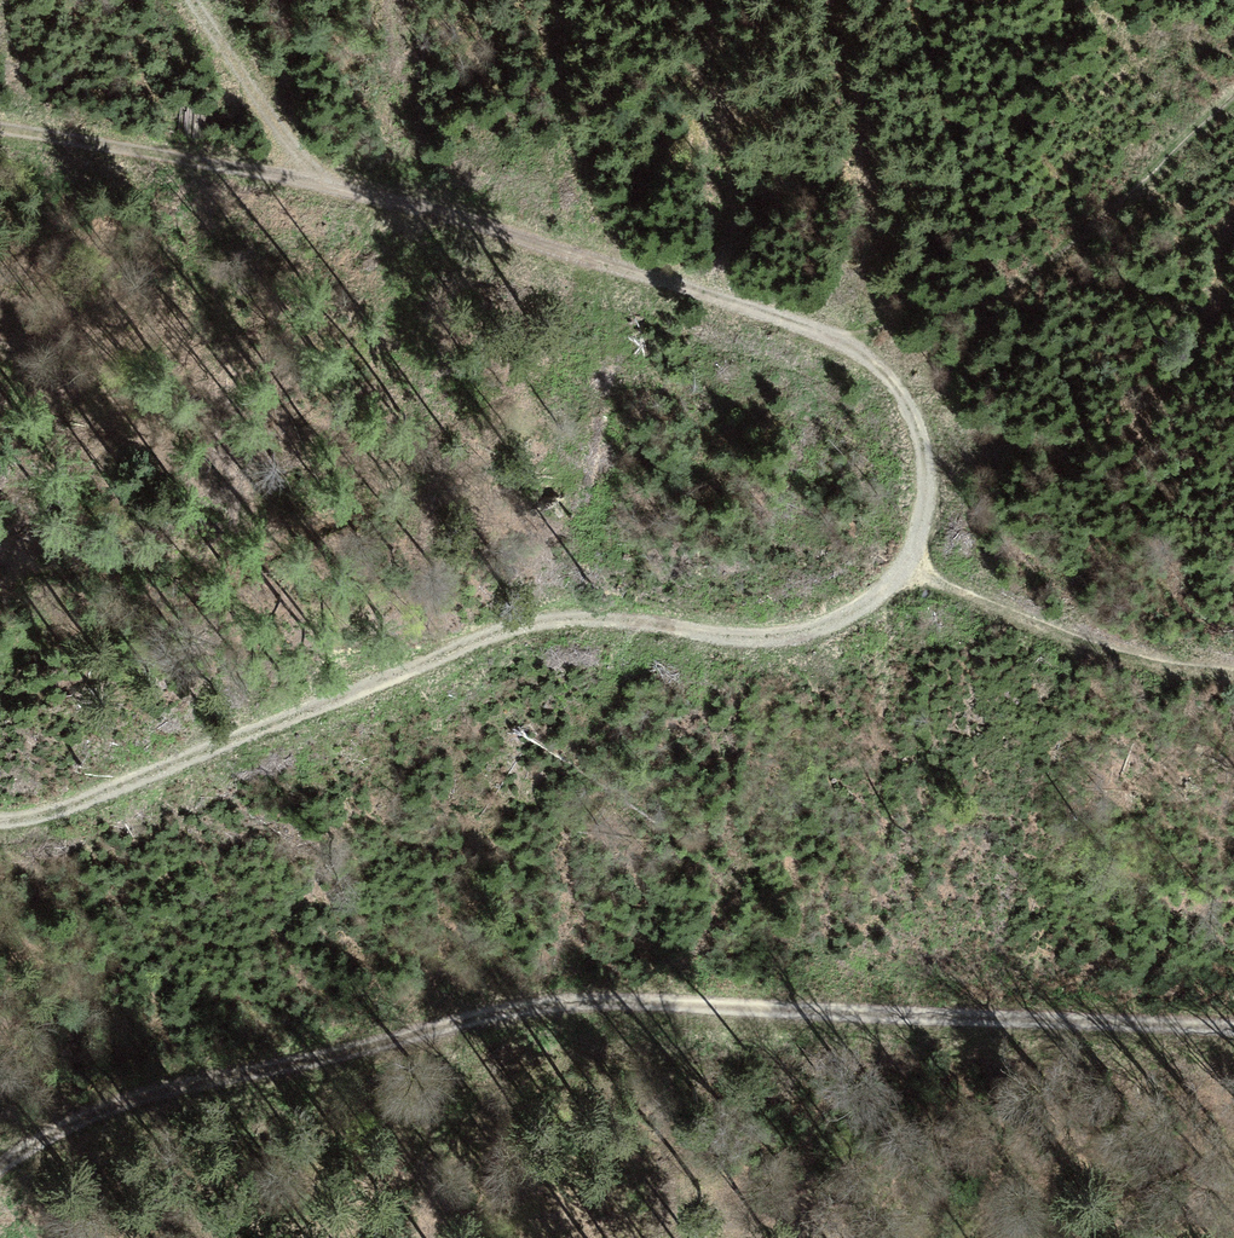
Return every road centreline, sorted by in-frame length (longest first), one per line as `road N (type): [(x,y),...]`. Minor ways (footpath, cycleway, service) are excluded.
road 1 (track): [(1233,1027),(568,1005),(148,1096),(102,1111),(0,1170)]
road 2 (track): [(826,333),(875,364),(927,453),(915,562),(893,595),(847,623),(801,638),(717,640),(583,617),(535,621),(64,814),(0,824)]
road 3 (track): [(0,131),(290,179),(596,259),(826,333)]
road 4 (track): [(290,179),(184,0)]

